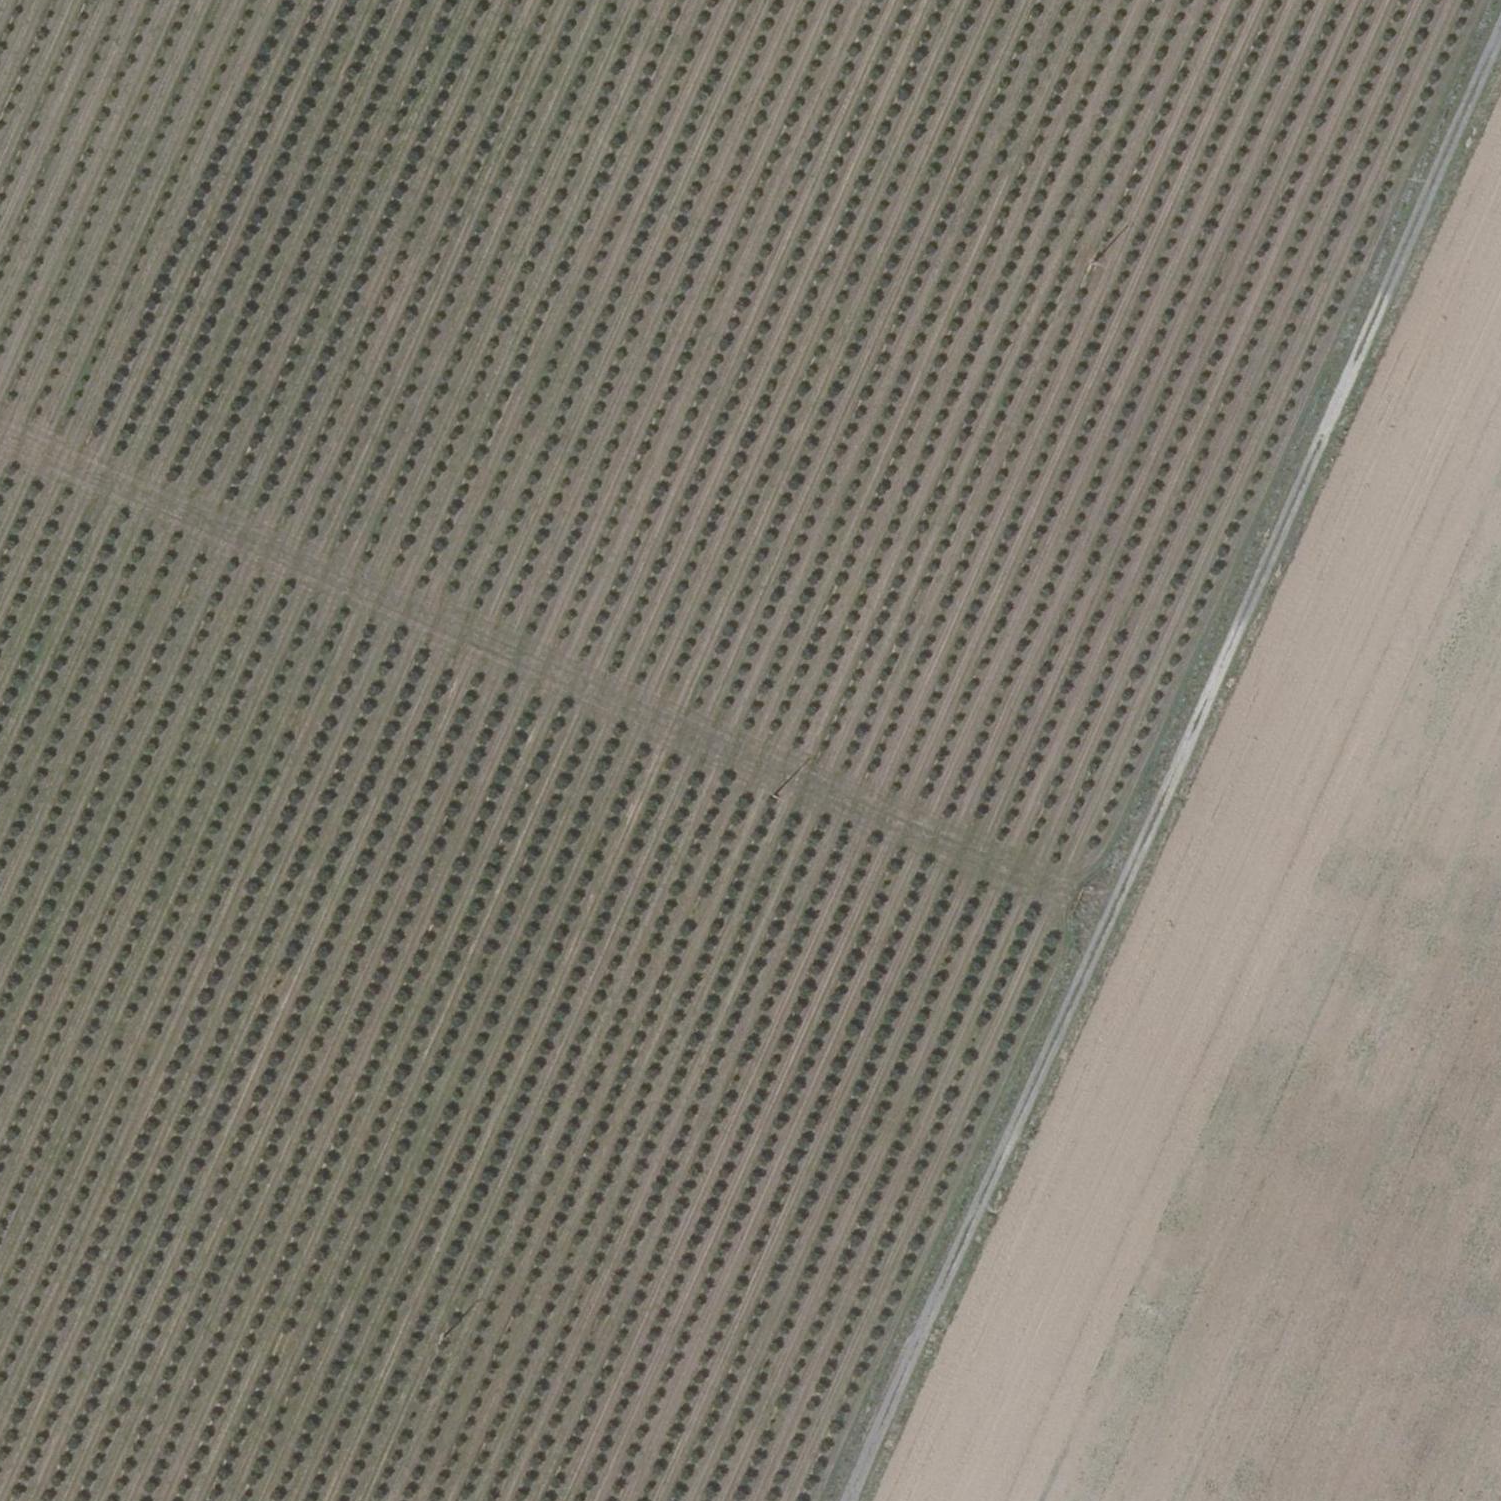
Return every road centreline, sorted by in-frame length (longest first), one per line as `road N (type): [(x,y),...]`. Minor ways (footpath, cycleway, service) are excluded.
road 1 (track): [(1500,35),(851,1500)]

